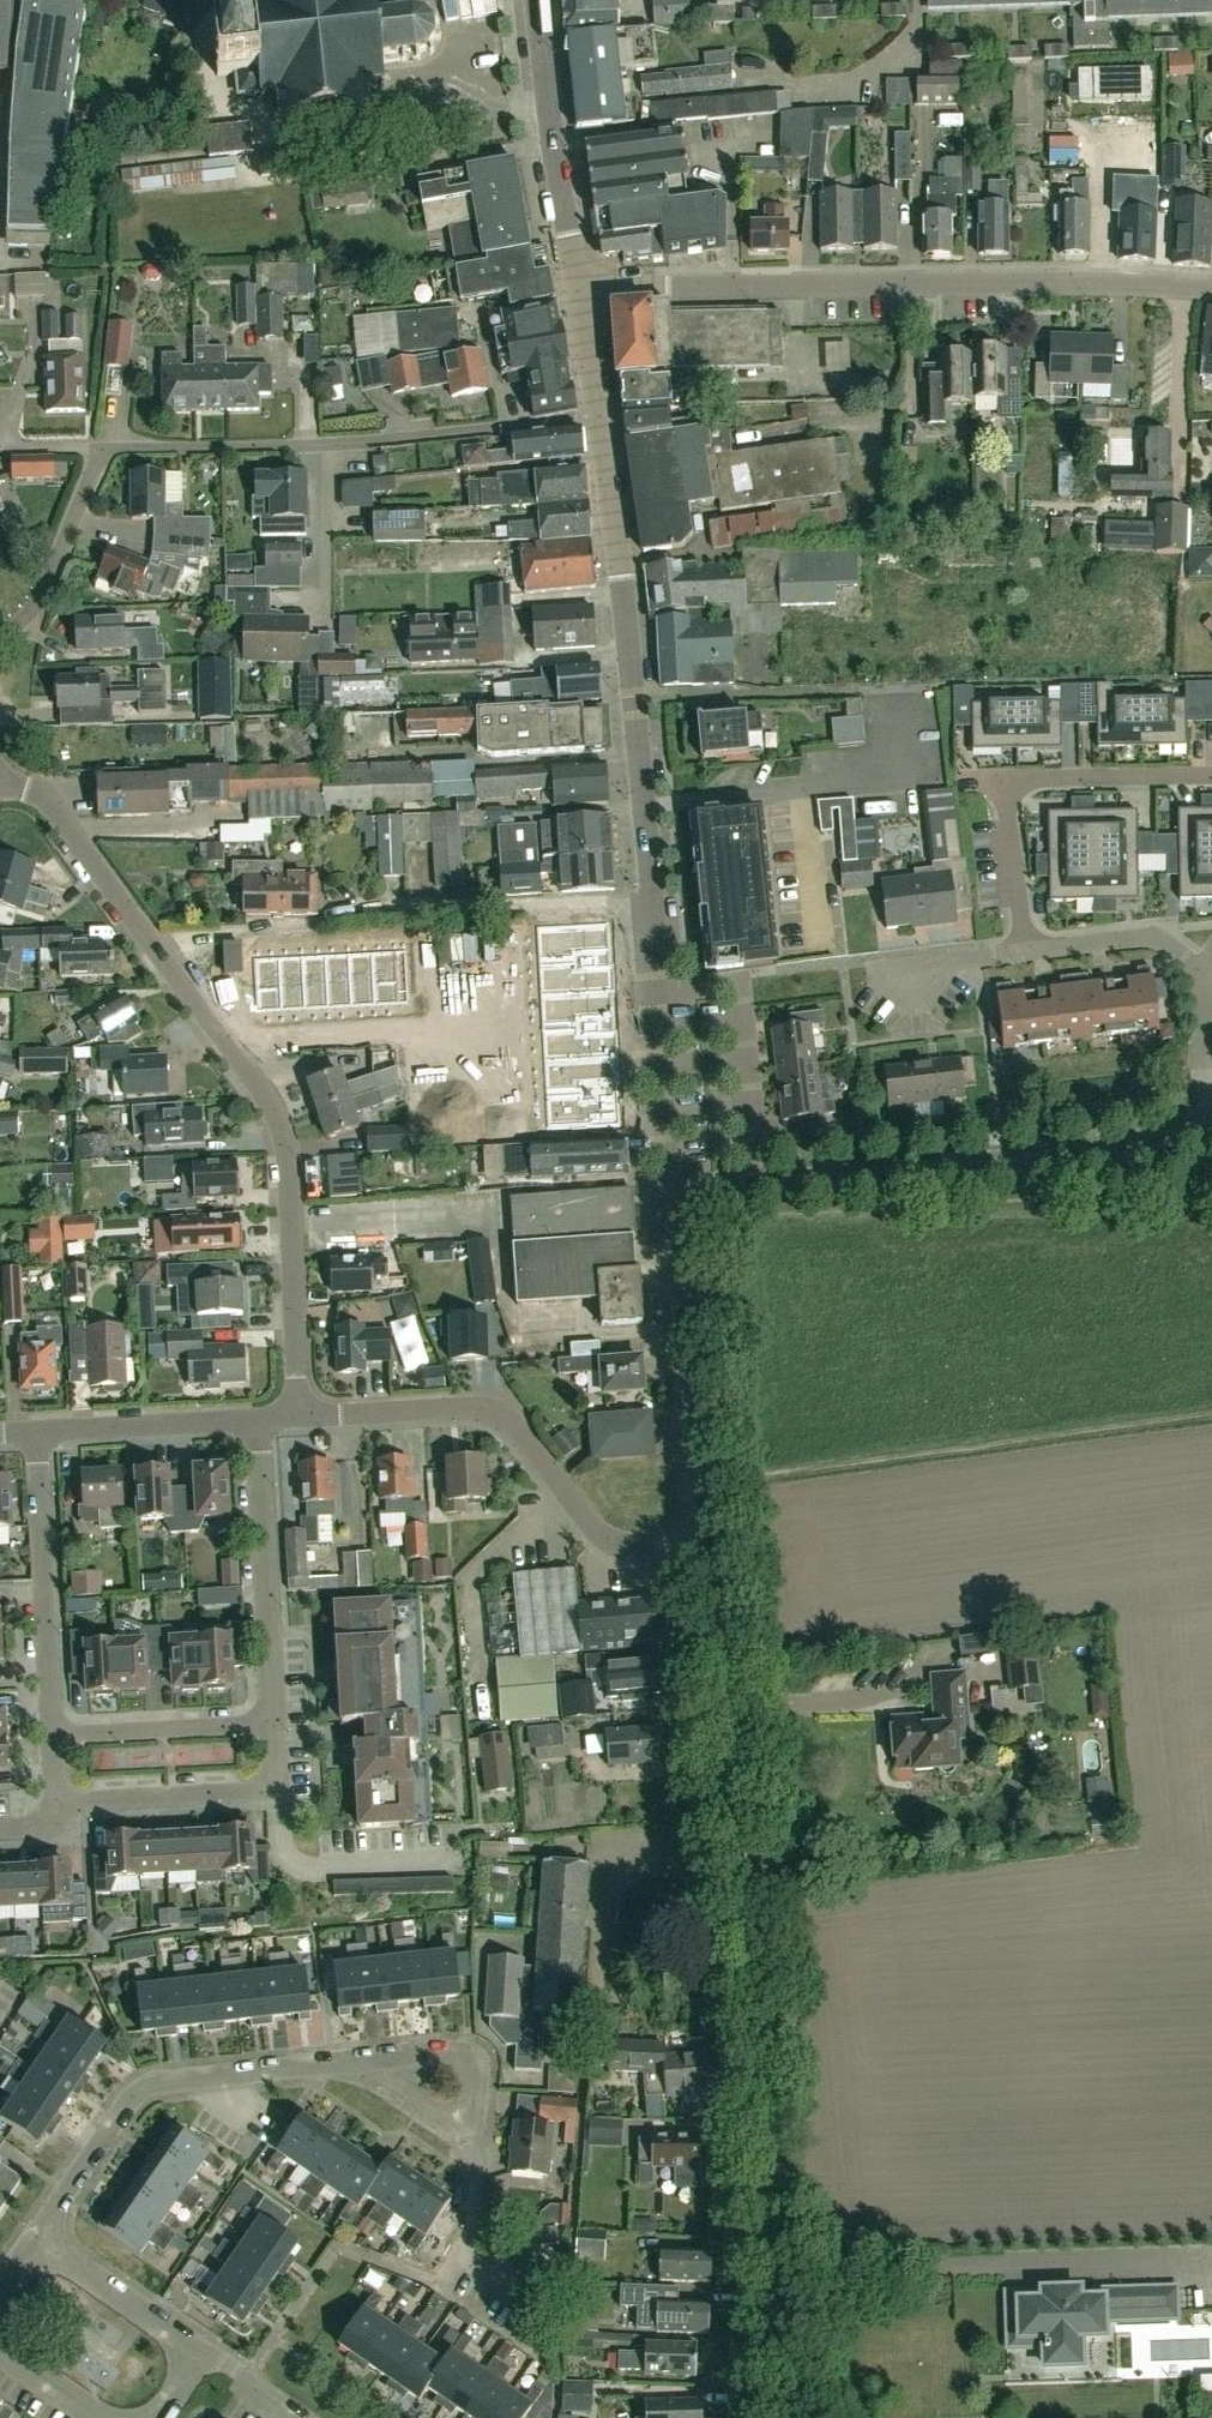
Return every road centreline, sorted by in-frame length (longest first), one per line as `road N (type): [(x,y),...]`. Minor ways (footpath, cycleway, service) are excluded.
road 1 (residential): [(791,2417),(711,1543)]
road 2 (residential): [(33,2246),(136,2084),(482,2051),(464,2260),(546,2309)]
road 3 (residential): [(683,1192),(599,419)]
road 4 (residential): [(297,1418),(288,1172),(275,1116),(48,804),(0,781)]
road 5 (residential): [(1211,289),(1055,281),(577,288)]
road 6 (residential): [(683,1192),(1118,1150),(1211,1115)]
road 7 (residential): [(711,1543),(635,1548),(606,1539),(515,1427),(486,1409),(297,1418)]
road 8 (residential): [(318,446),(103,449),(42,592),(0,633)]
road 9 (residential): [(1025,953),(1002,779),(1211,775)]
road 10 (residential): [(711,1543),(683,1192)]
road 11 (residential): [(1211,1090),(1199,1046),(1208,1026),(1204,991),(1186,960),(1155,937),(1025,953)]
road 12 (residential): [(257,1420),(274,1726)]
road 13 (residential): [(36,1431),(47,1736)]
road 14 (residential): [(577,288),(536,0)]
road 15 (residential): [(599,419),(318,446)]
road 16 (residential): [(278,1789),(282,1846),(305,1870),(451,1860)]
road 17 (residential): [(50,1801),(278,1789)]
road 18 (residential): [(47,1736),(274,1726)]
road 19 (residential): [(257,1420),(36,1431)]
road 20 (residential): [(33,2246),(191,2348)]
road 21 (residential): [(318,446),(318,613)]
road 22 (residential): [(1025,953),(875,970)]
road 23 (residential): [(0,2343),(115,2417)]
road 24 (residential): [(599,419),(577,288)]
road 25 (residential): [(191,2348),(296,2417)]

